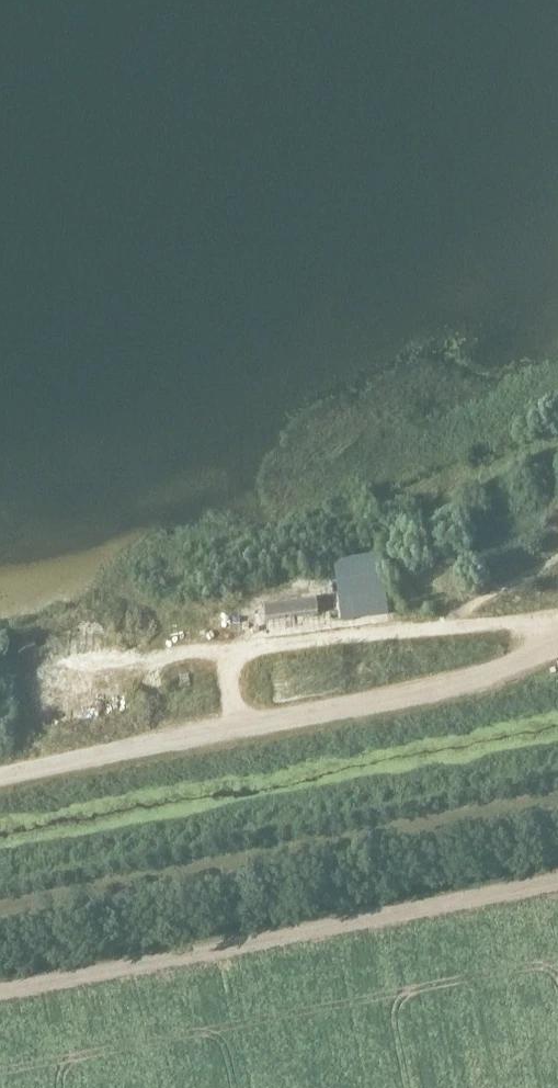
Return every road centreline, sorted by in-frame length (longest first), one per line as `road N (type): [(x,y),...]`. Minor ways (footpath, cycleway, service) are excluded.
road 1 (track): [(557,645),(412,697),(0,778)]
road 2 (unclassified): [(0,925),(557,814)]

